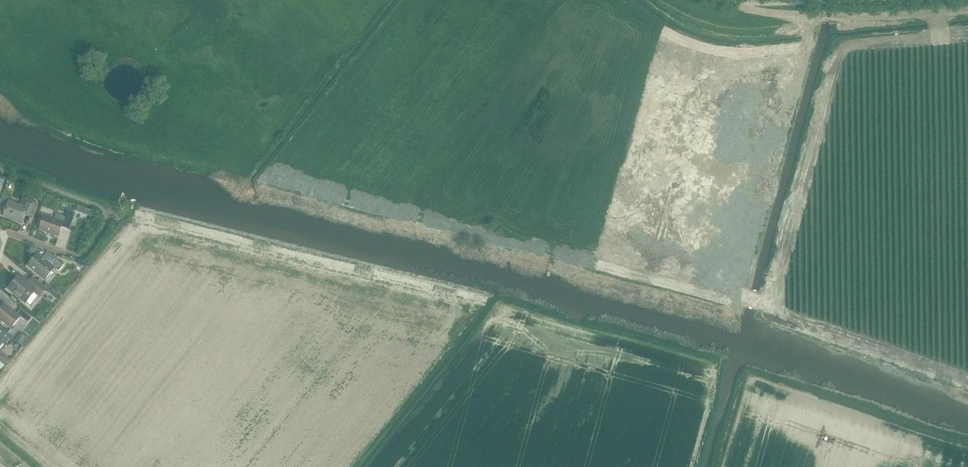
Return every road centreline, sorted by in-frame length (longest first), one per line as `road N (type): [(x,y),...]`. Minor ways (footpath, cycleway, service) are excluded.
road 1 (track): [(378,0),(241,168),(142,150),(0,71)]
road 2 (track): [(967,11),(810,16),(797,25),(749,29),(690,18),(658,0)]
road 3 (track): [(936,13),(939,36),(851,42),(831,69)]

